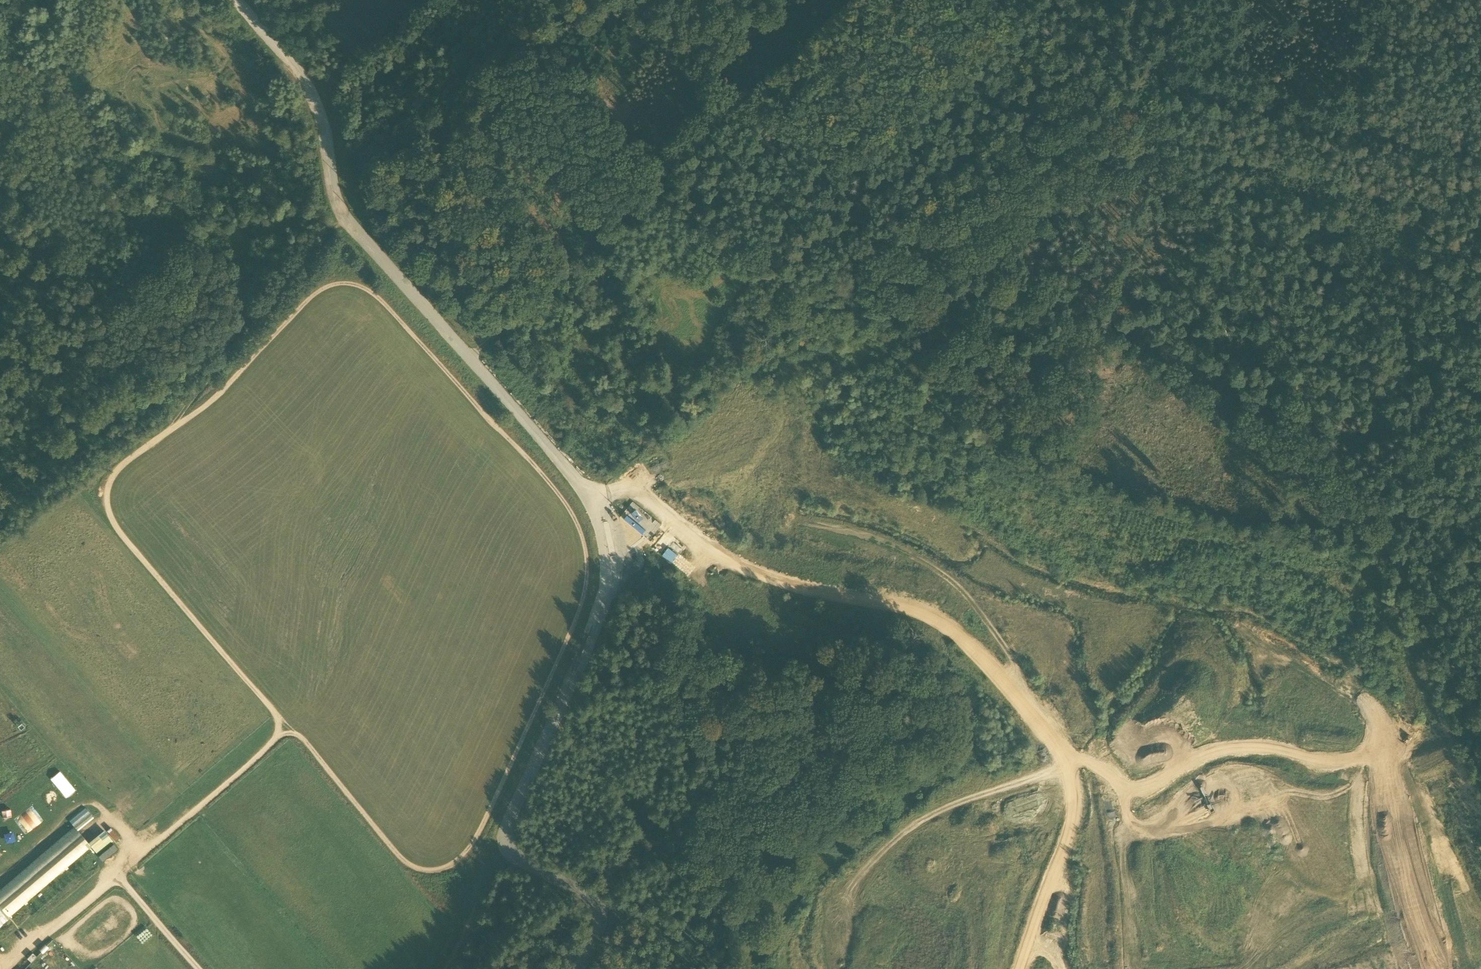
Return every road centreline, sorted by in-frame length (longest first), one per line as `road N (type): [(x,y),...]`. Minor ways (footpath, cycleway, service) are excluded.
road 1 (track): [(280,733),(275,715),(111,523),(108,482),(114,468),(214,399),(312,294),(336,282),(360,283),(549,478),(586,551),(580,607),(470,853),(467,926),(443,968)]
road 2 (track): [(1133,115),(1387,551),(1480,765)]
road 3 (track): [(856,0),(469,358)]
road 4 (track): [(470,853),(443,873),(409,867),(296,736),(280,733),(117,874)]
road 5 (track): [(1480,204),(1387,551)]
road 6 (track): [(896,326),(1125,109)]
road 7 (track): [(343,212),(165,433)]
road 8 (track): [(989,0),(1133,115)]
road 9 (track): [(200,968),(117,874)]
road 10 (track): [(1175,0),(1156,69),(1133,115)]

